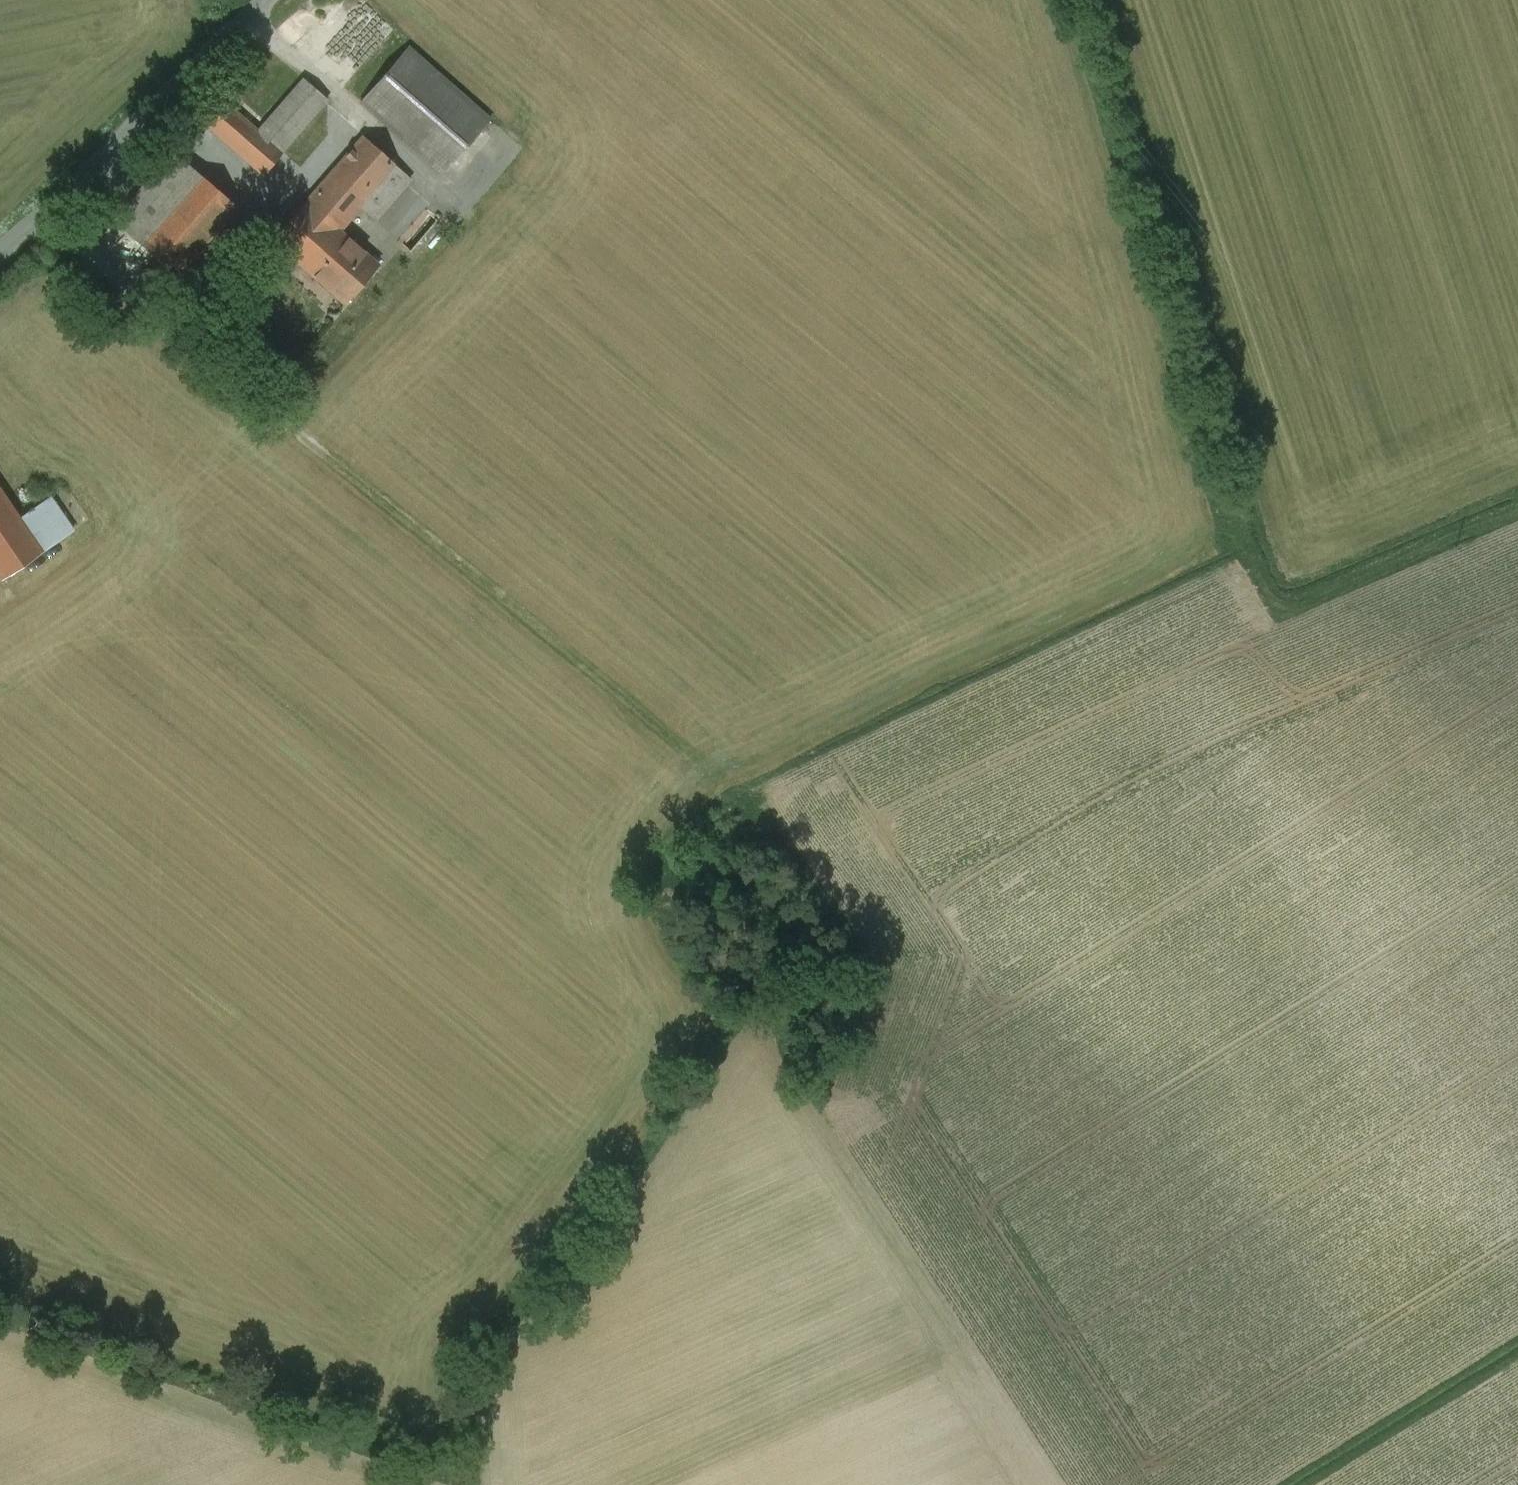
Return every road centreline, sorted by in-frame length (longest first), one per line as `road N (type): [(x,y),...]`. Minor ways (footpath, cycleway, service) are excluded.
road 1 (track): [(42,218),(709,775)]
road 2 (unclassified): [(258,0),(0,252)]

